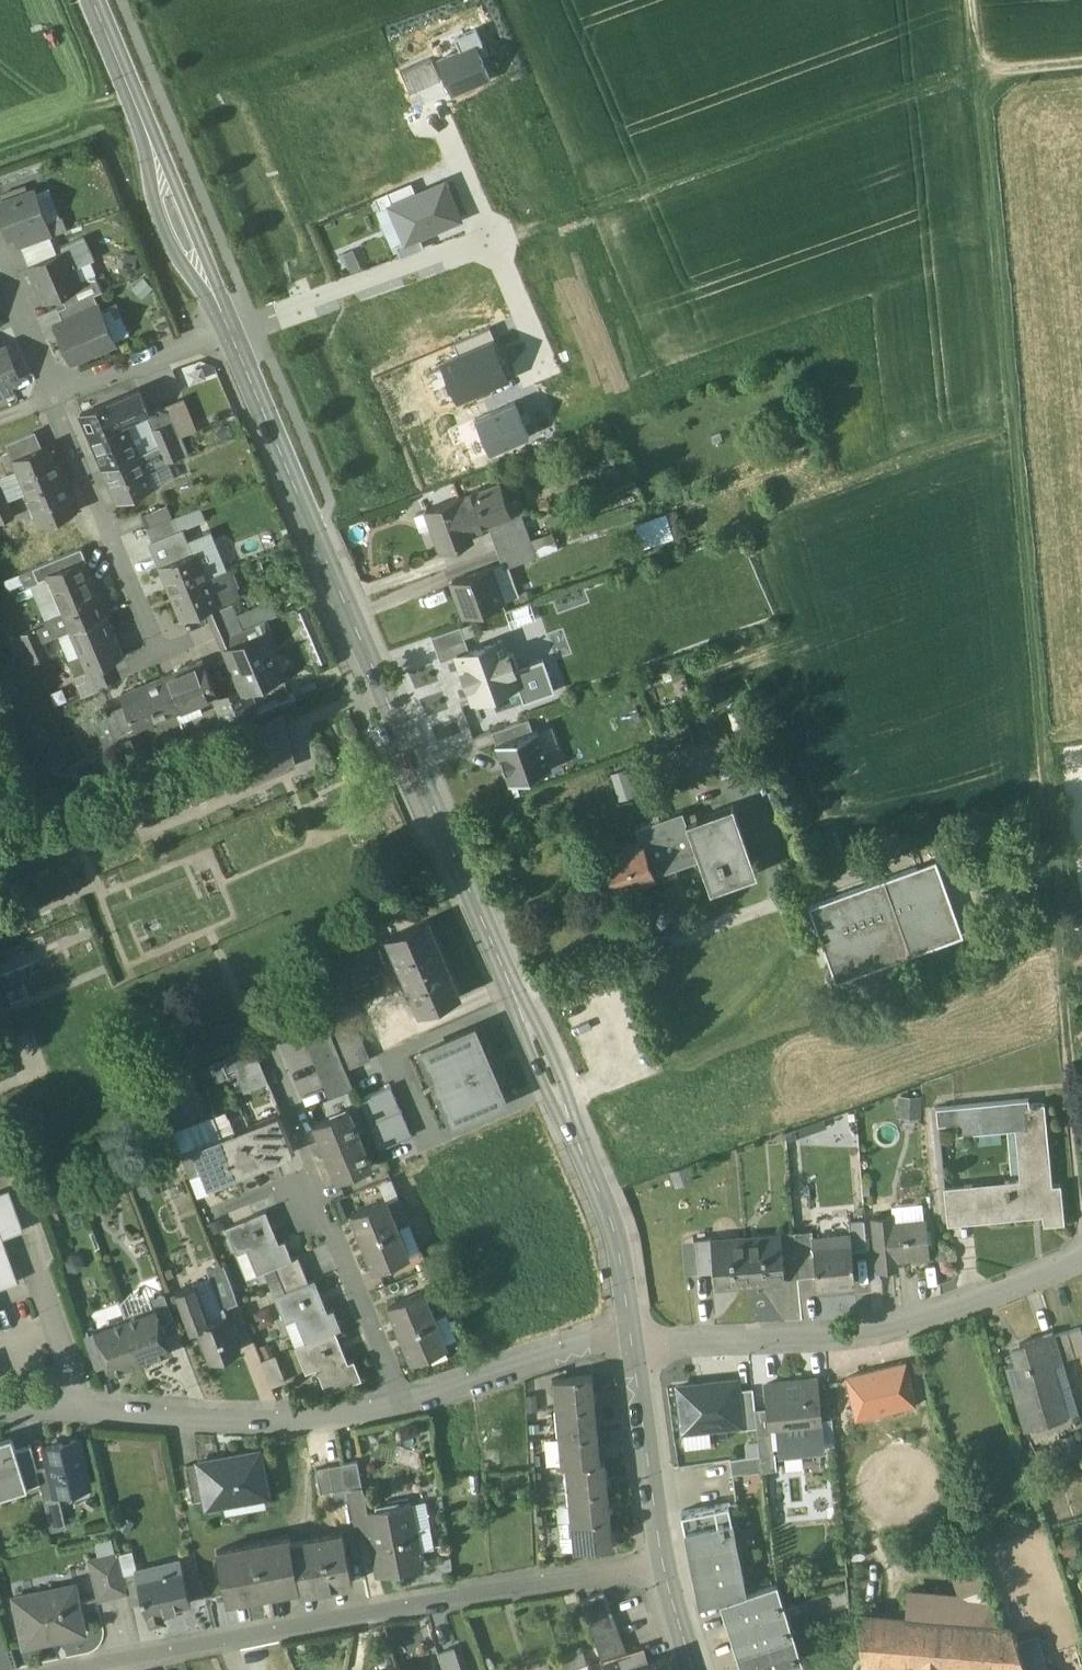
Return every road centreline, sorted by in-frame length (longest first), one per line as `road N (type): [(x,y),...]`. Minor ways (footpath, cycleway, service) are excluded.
road 1 (secondary): [(631,1341),(623,1265),(597,1186),(233,338)]
road 2 (track): [(1081,1148),(977,71)]
road 3 (residential): [(0,1411),(305,1418),(353,1412),(599,1342),(631,1341)]
road 4 (residential): [(68,1669),(488,1590),(664,1565)]
road 5 (track): [(977,71),(521,235)]
road 6 (residential): [(631,1341),(882,1324),(930,1315),(1081,1253)]
road 7 (secondary): [(233,338),(177,224),(94,0)]
road 8 (residential): [(493,246),(233,338)]
road 9 (residential): [(153,653),(53,397)]
road 10 (secondary): [(664,1565),(631,1341)]
road 11 (residential): [(233,338),(53,397)]
road 12 (residential): [(436,114),(493,246)]
road 13 (residential): [(53,397),(3,274)]
road 14 (residential): [(493,246),(542,363)]

